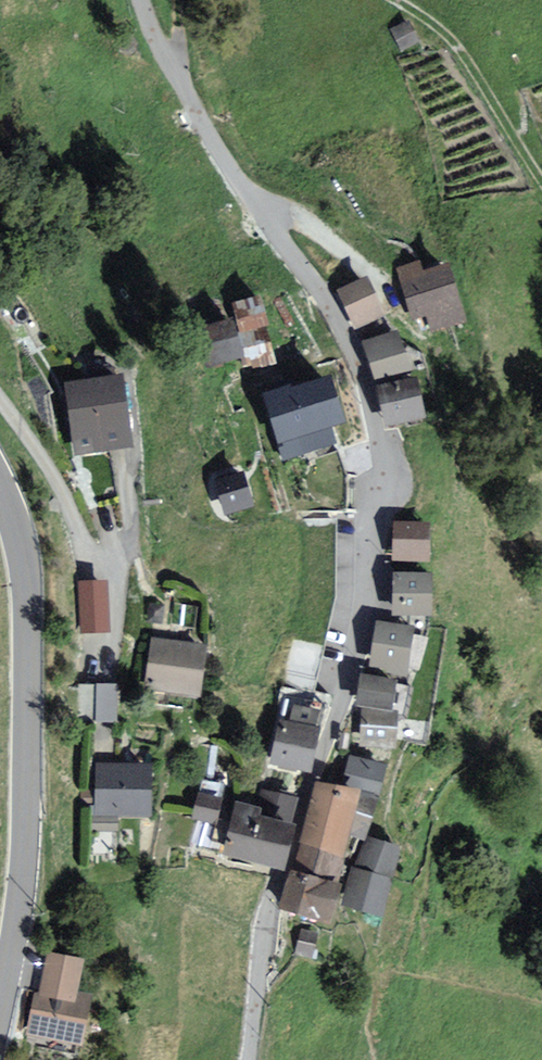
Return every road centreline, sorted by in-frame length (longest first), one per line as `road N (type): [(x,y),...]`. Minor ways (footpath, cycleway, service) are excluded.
road 1 (unclassified): [(141,0),(203,125),(345,337),(385,467),(373,586),(271,910),(249,1059)]
road 2 (tertiary): [(0,995),(27,794),(24,583),(0,488)]
road 3 (track): [(398,0),(463,53),(541,181)]

